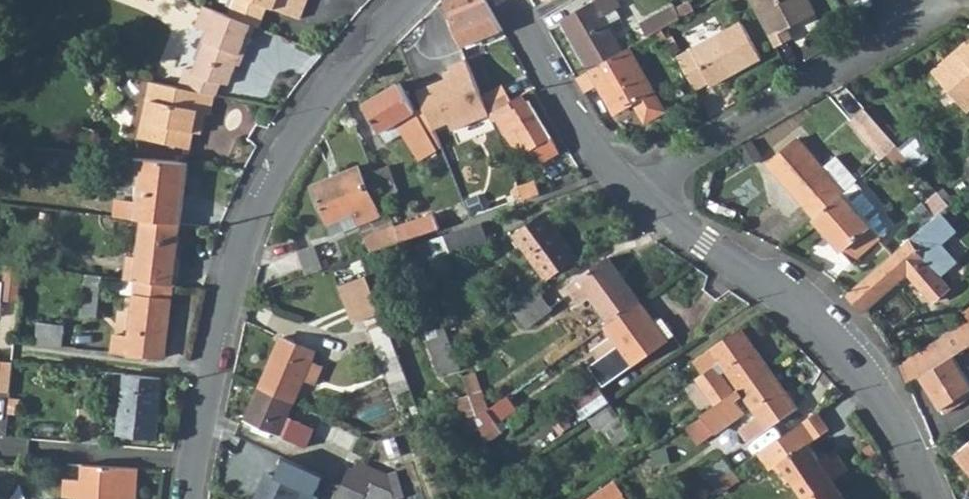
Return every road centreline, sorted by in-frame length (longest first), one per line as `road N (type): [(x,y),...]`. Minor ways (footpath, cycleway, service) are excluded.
road 1 (residential): [(189,498),(251,226),(301,125),(348,72),(361,68),(411,0)]
road 2 (residential): [(646,202),(814,326),(891,416),(929,498)]
road 3 (residential): [(646,202),(684,161),(902,37),(913,3)]
road 4 (residential): [(510,0),(608,167),(646,202)]

